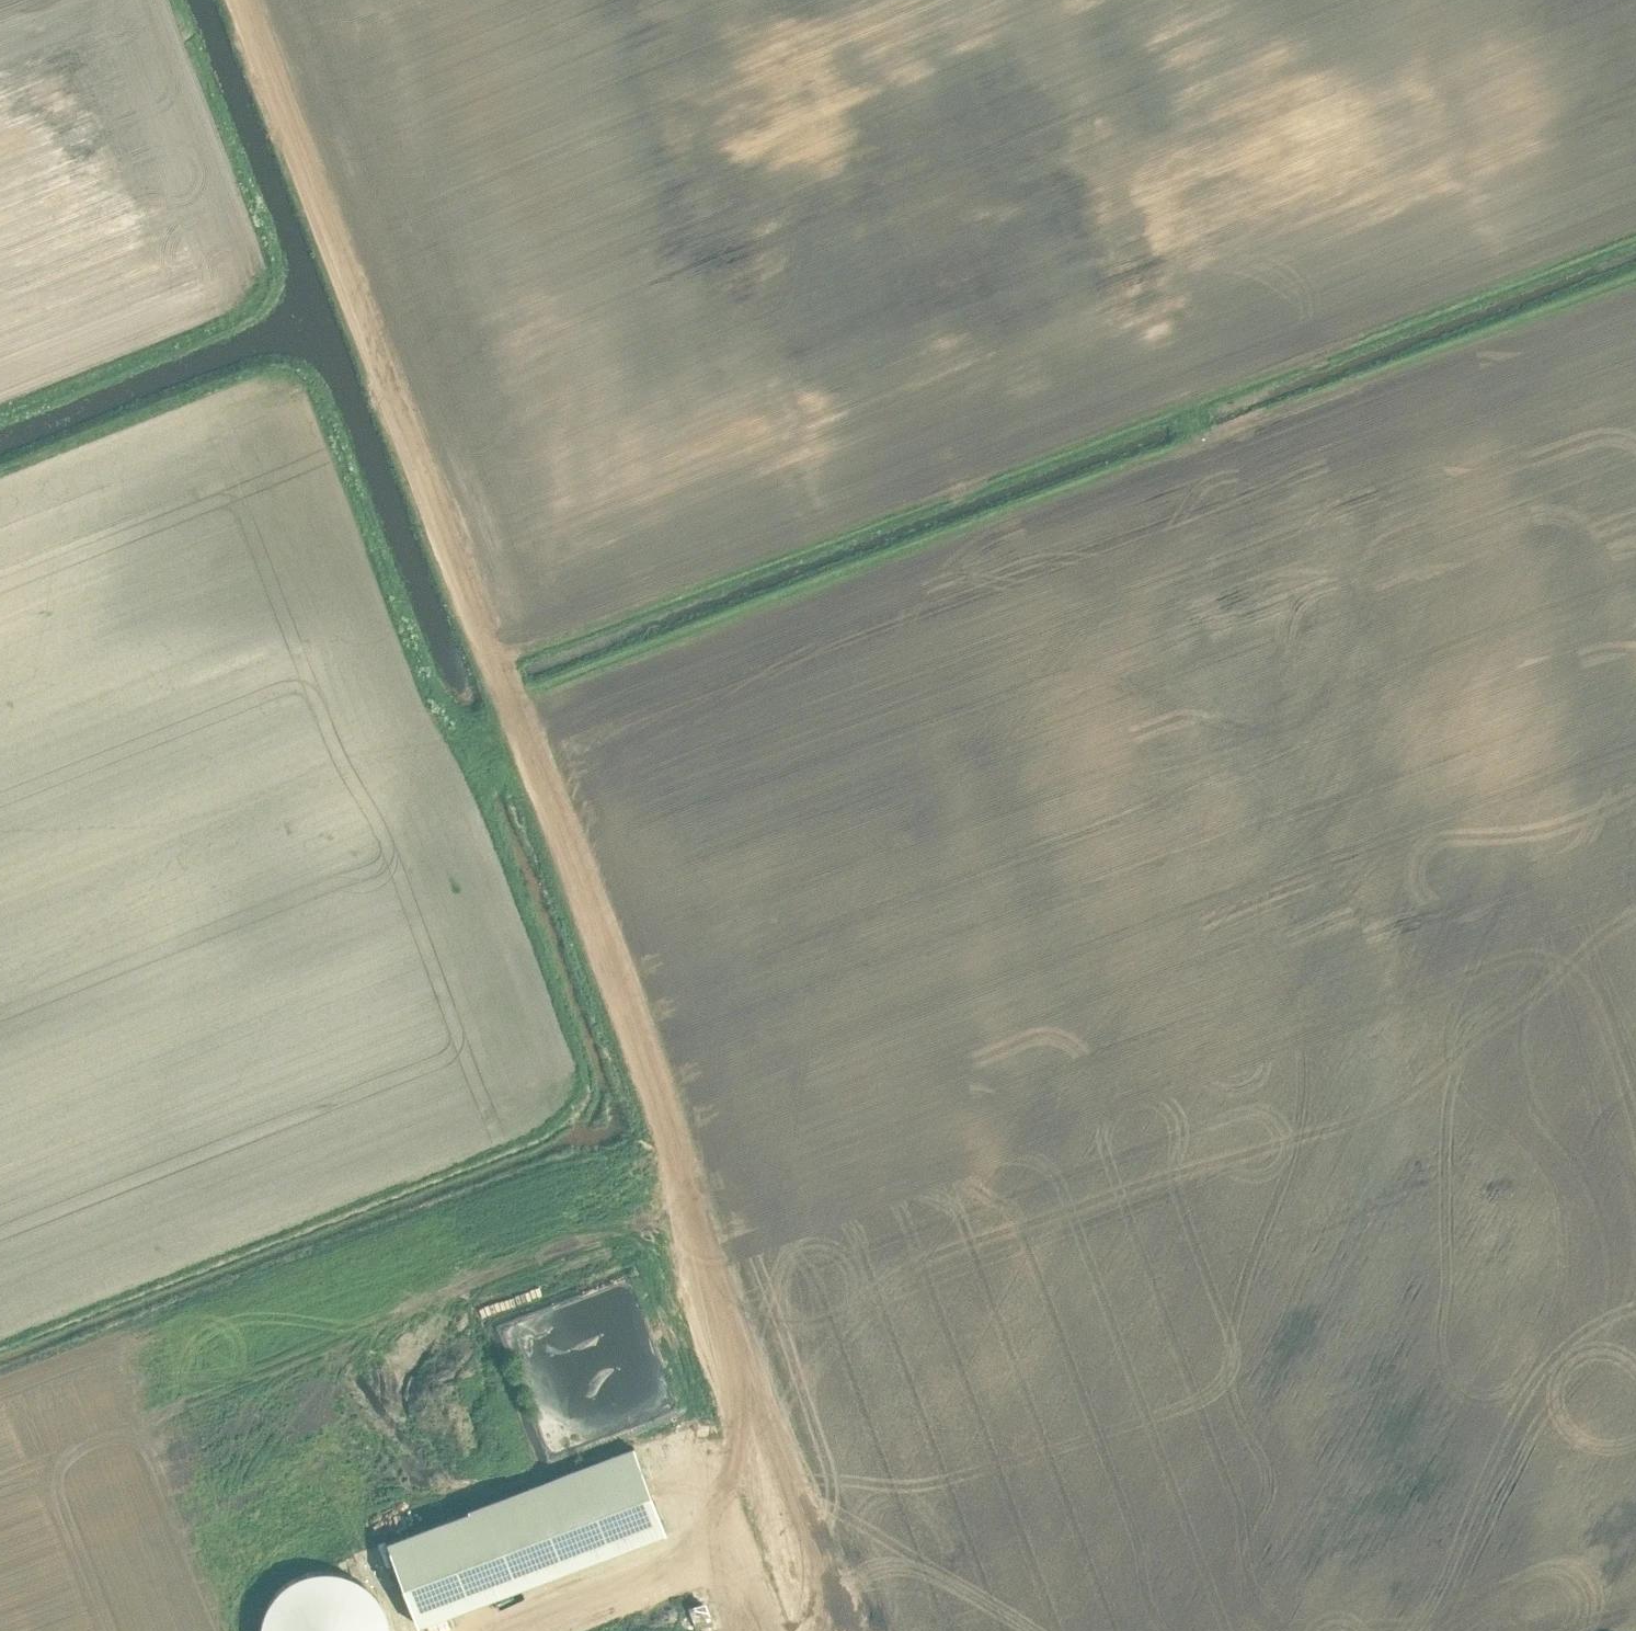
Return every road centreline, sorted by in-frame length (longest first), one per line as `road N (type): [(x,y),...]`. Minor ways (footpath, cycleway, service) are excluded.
road 1 (track): [(857,1630),(235,0)]

